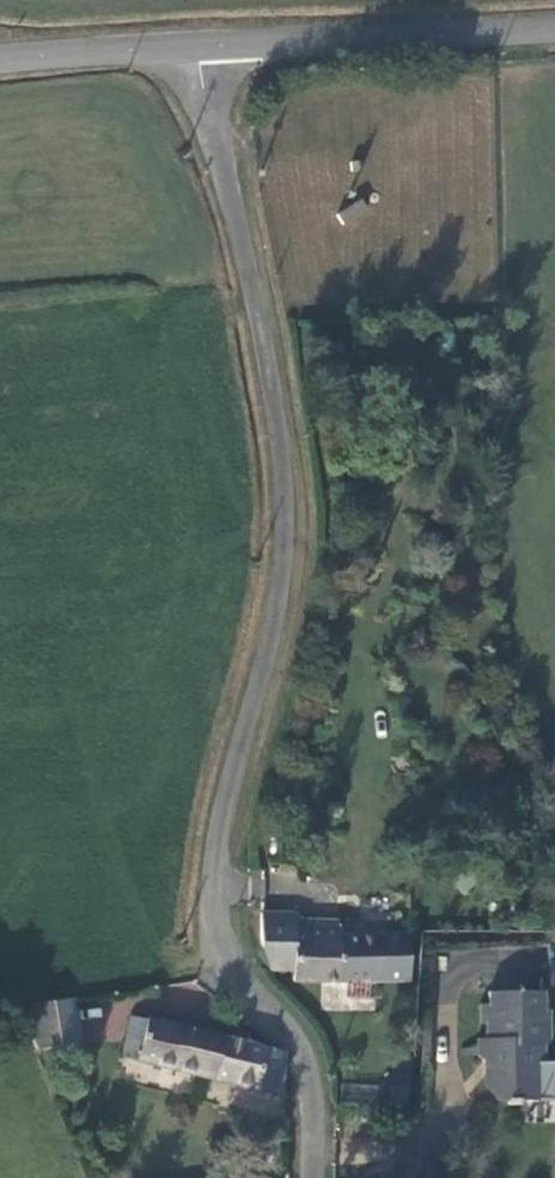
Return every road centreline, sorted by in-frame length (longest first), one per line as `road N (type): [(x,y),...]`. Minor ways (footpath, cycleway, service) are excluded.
road 1 (unclassified): [(309,1177),(307,1068),(228,959),(215,888),(227,803),(276,621),(285,502),(278,395),(199,49)]
road 2 (tertiary): [(554,23),(199,49)]
road 3 (tertiary): [(199,49),(0,61)]

